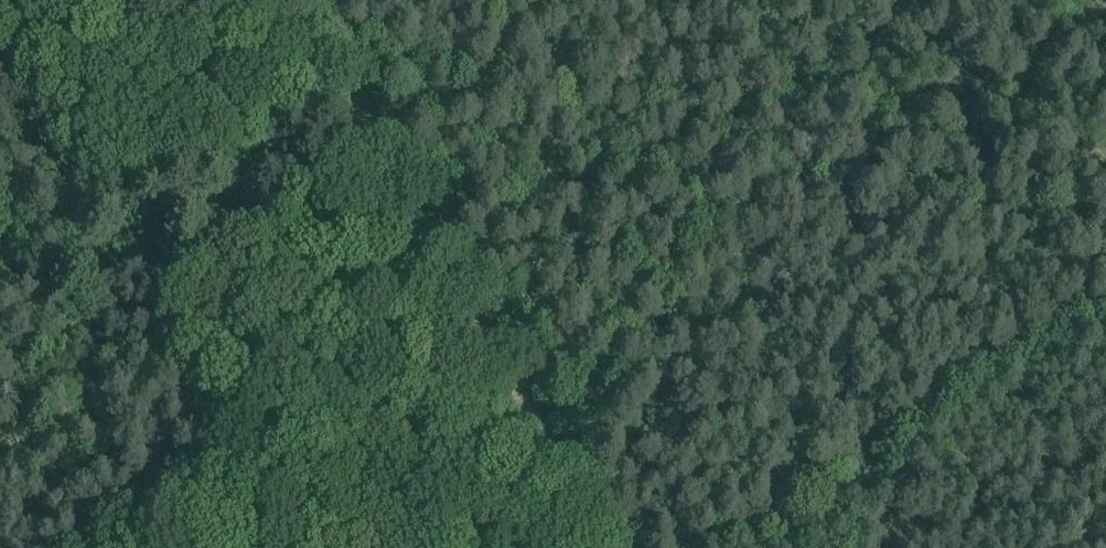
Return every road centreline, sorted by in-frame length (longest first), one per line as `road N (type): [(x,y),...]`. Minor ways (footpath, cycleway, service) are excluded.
road 1 (track): [(303,0),(602,547)]

